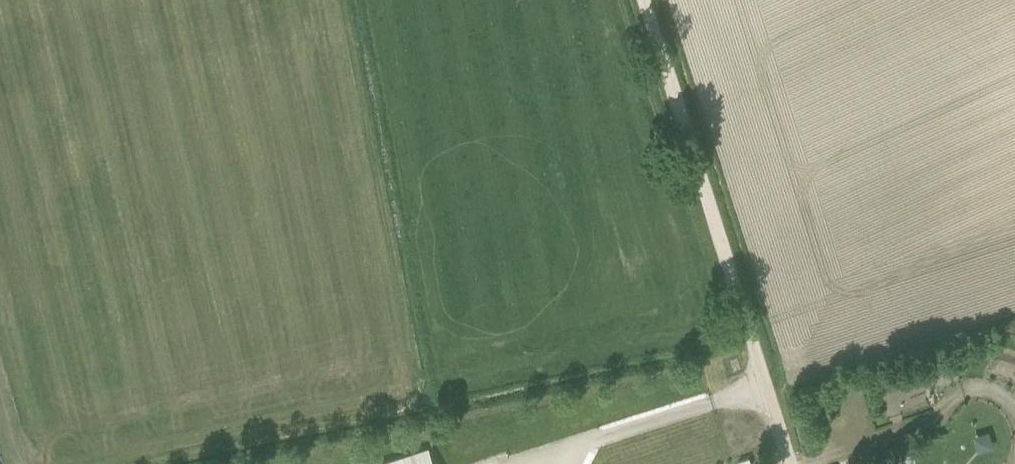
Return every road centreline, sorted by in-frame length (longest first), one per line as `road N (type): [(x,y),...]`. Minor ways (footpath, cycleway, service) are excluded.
road 1 (track): [(652,0),(797,463)]

